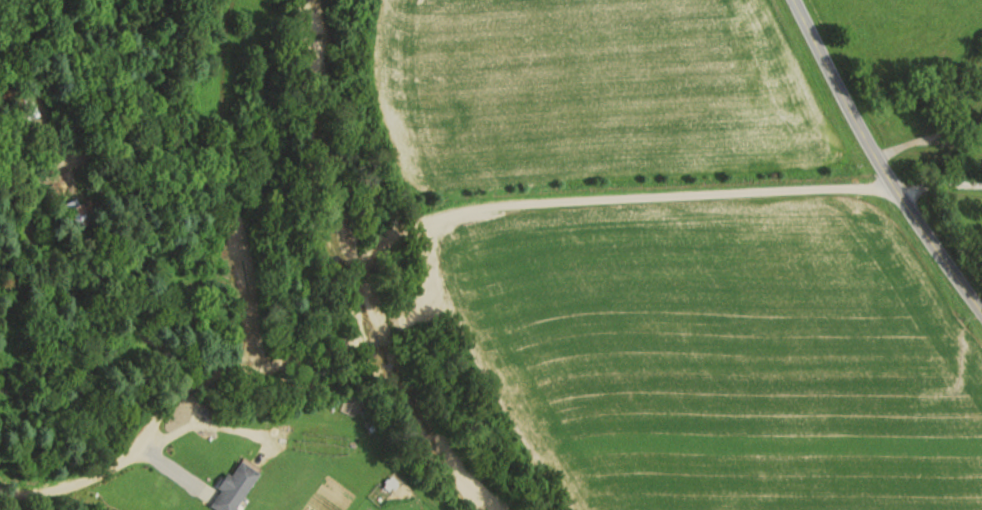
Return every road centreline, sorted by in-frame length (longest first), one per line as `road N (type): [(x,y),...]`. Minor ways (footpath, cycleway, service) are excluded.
road 1 (residential): [(0,494),(53,491),(129,458),(201,383),(282,364),(349,279),(397,234),(492,201),(888,183)]
road 2 (secondary): [(981,312),(888,183),(792,0)]
road 3 (residential): [(201,383),(172,332),(141,216)]

